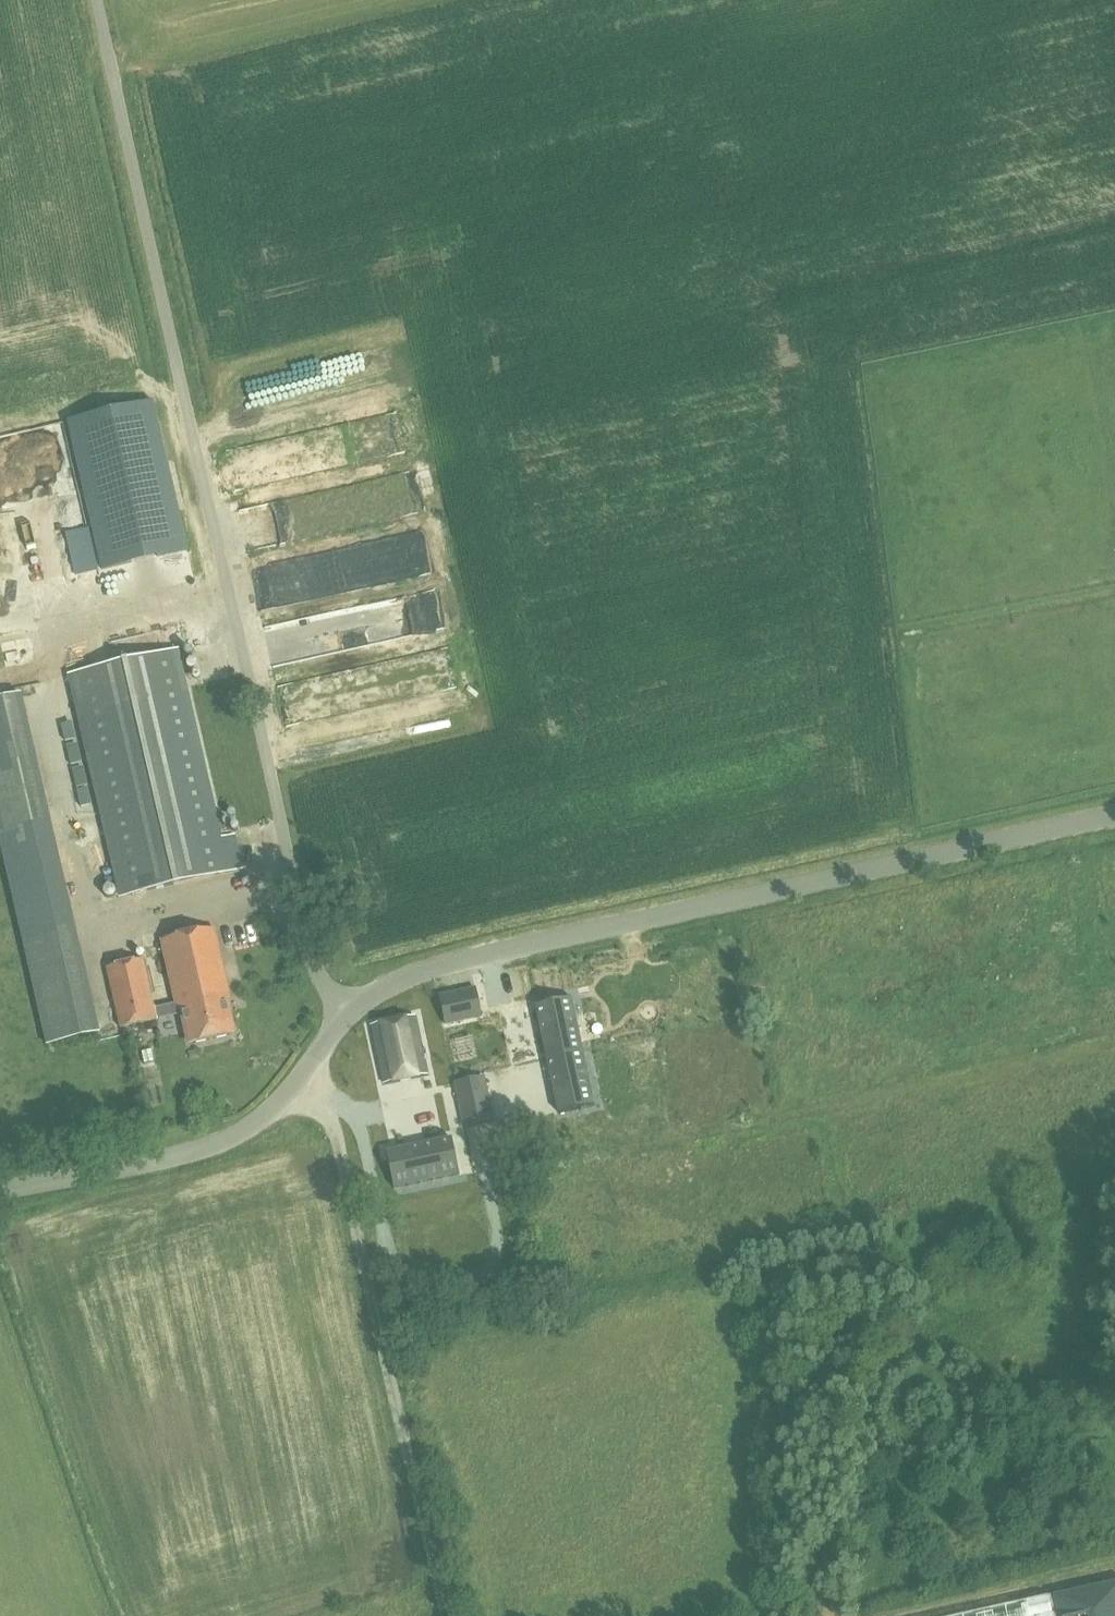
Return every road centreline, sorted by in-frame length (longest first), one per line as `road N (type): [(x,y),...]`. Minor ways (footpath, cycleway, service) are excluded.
road 1 (unclassified): [(104,0),(301,935),(322,982),(352,1006)]
road 2 (unclassified): [(352,1006),(394,981),(458,960),(1114,818)]
road 3 (unclassified): [(0,1193),(225,1140),(266,1112),(352,1006)]

